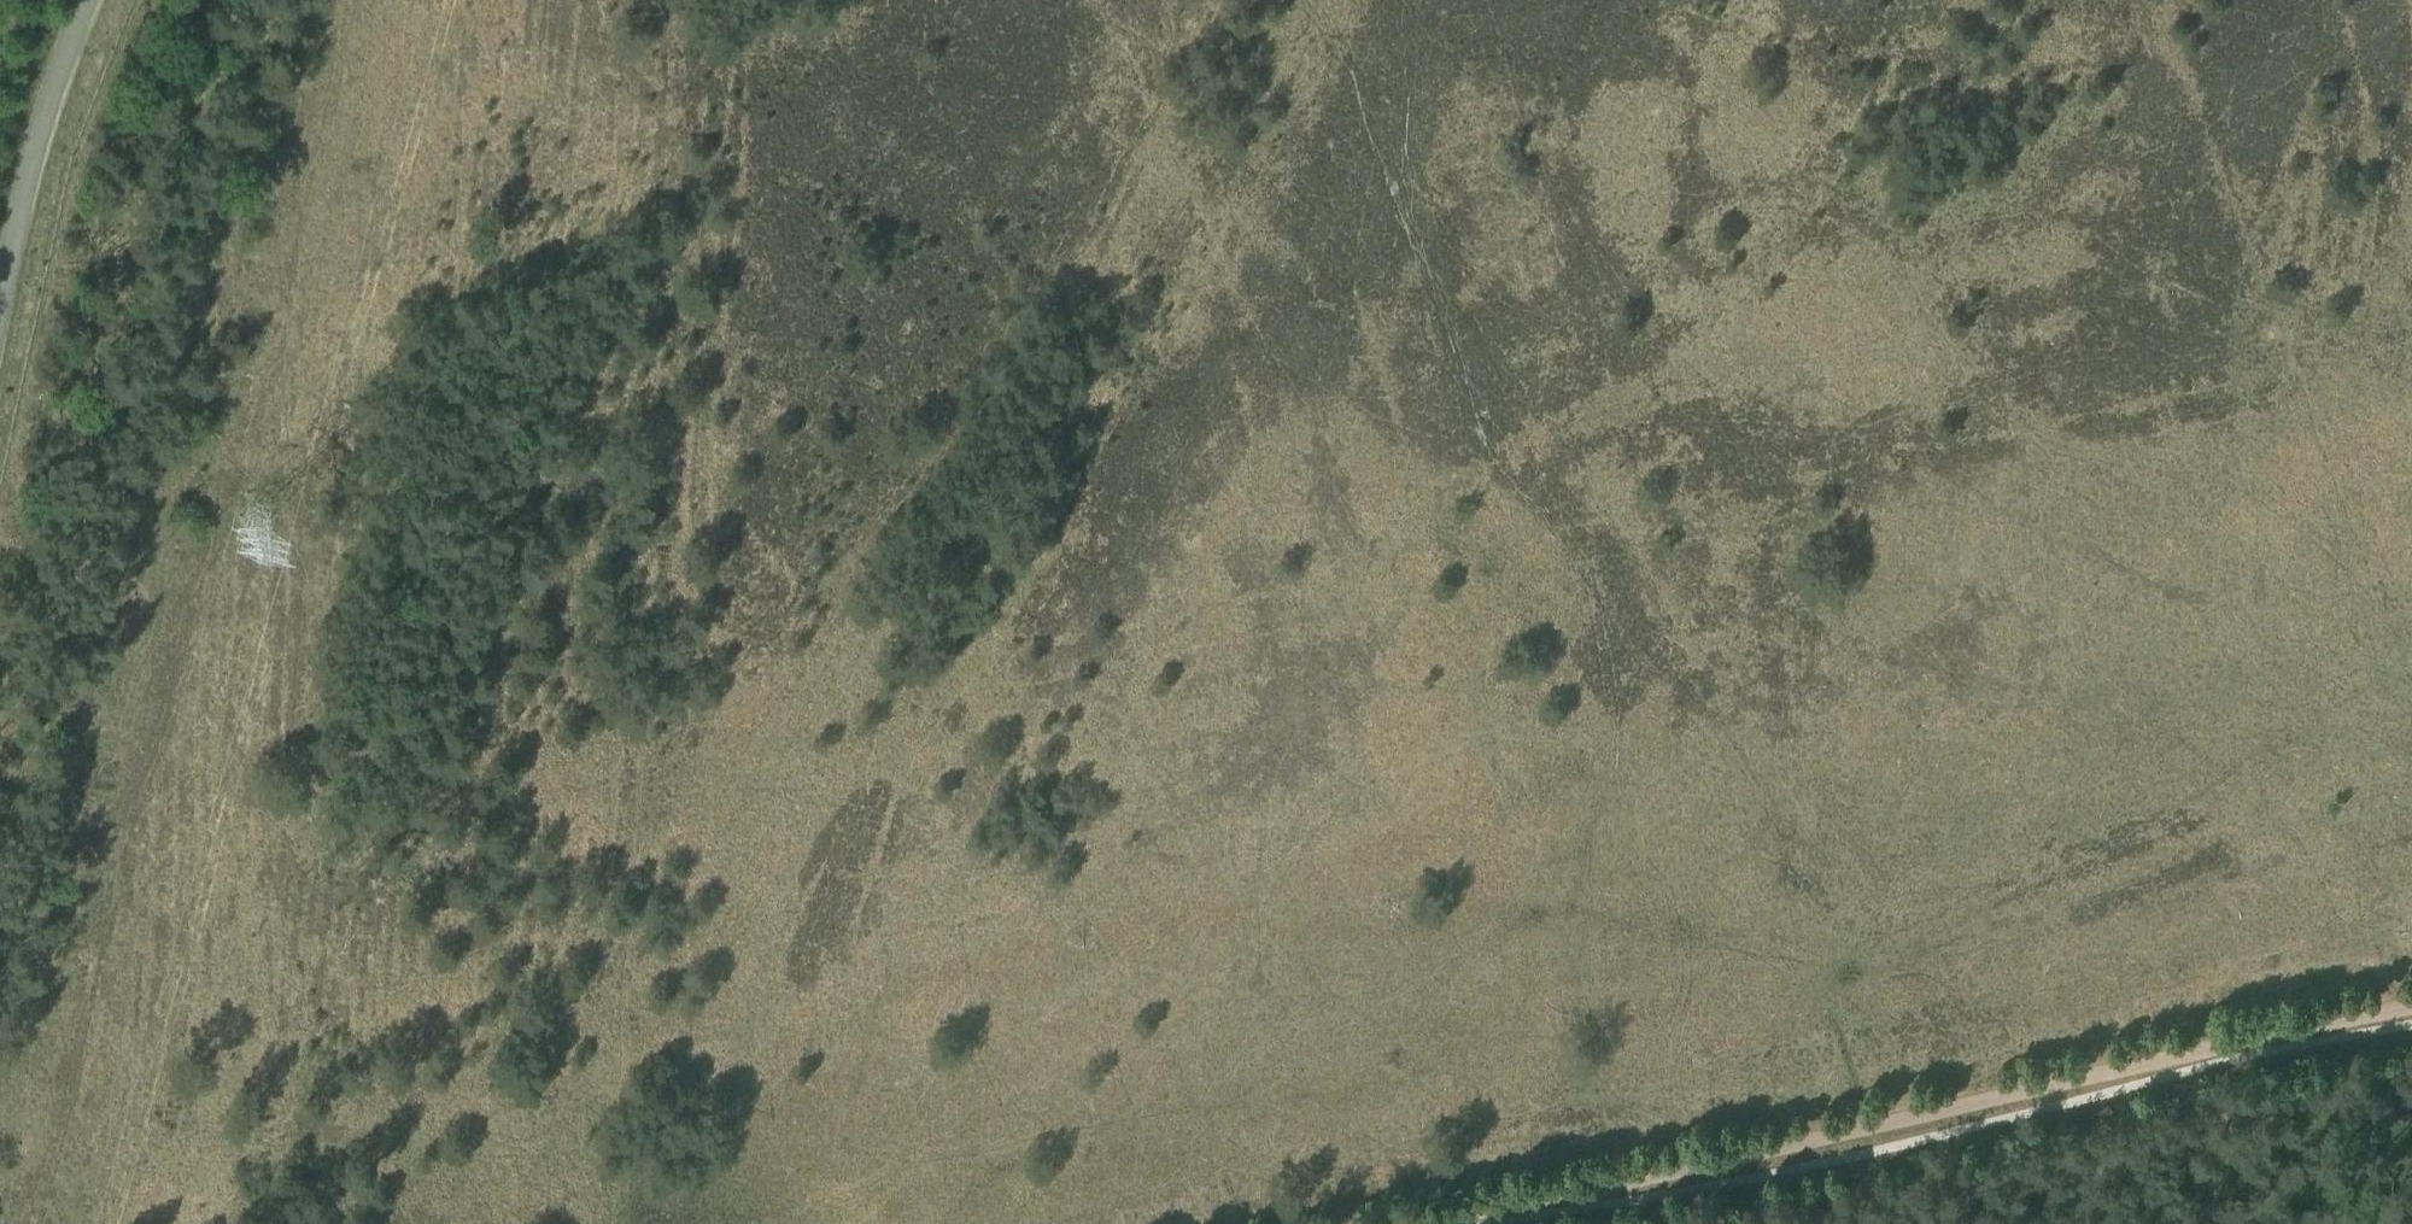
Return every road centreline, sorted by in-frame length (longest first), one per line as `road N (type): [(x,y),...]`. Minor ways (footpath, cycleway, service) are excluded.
road 1 (track): [(1606,1188),(2223,1049),(2411,1014)]
road 2 (unclassified): [(0,298),(34,145),(84,0)]
road 3 (track): [(1454,1223),(1606,1188)]

